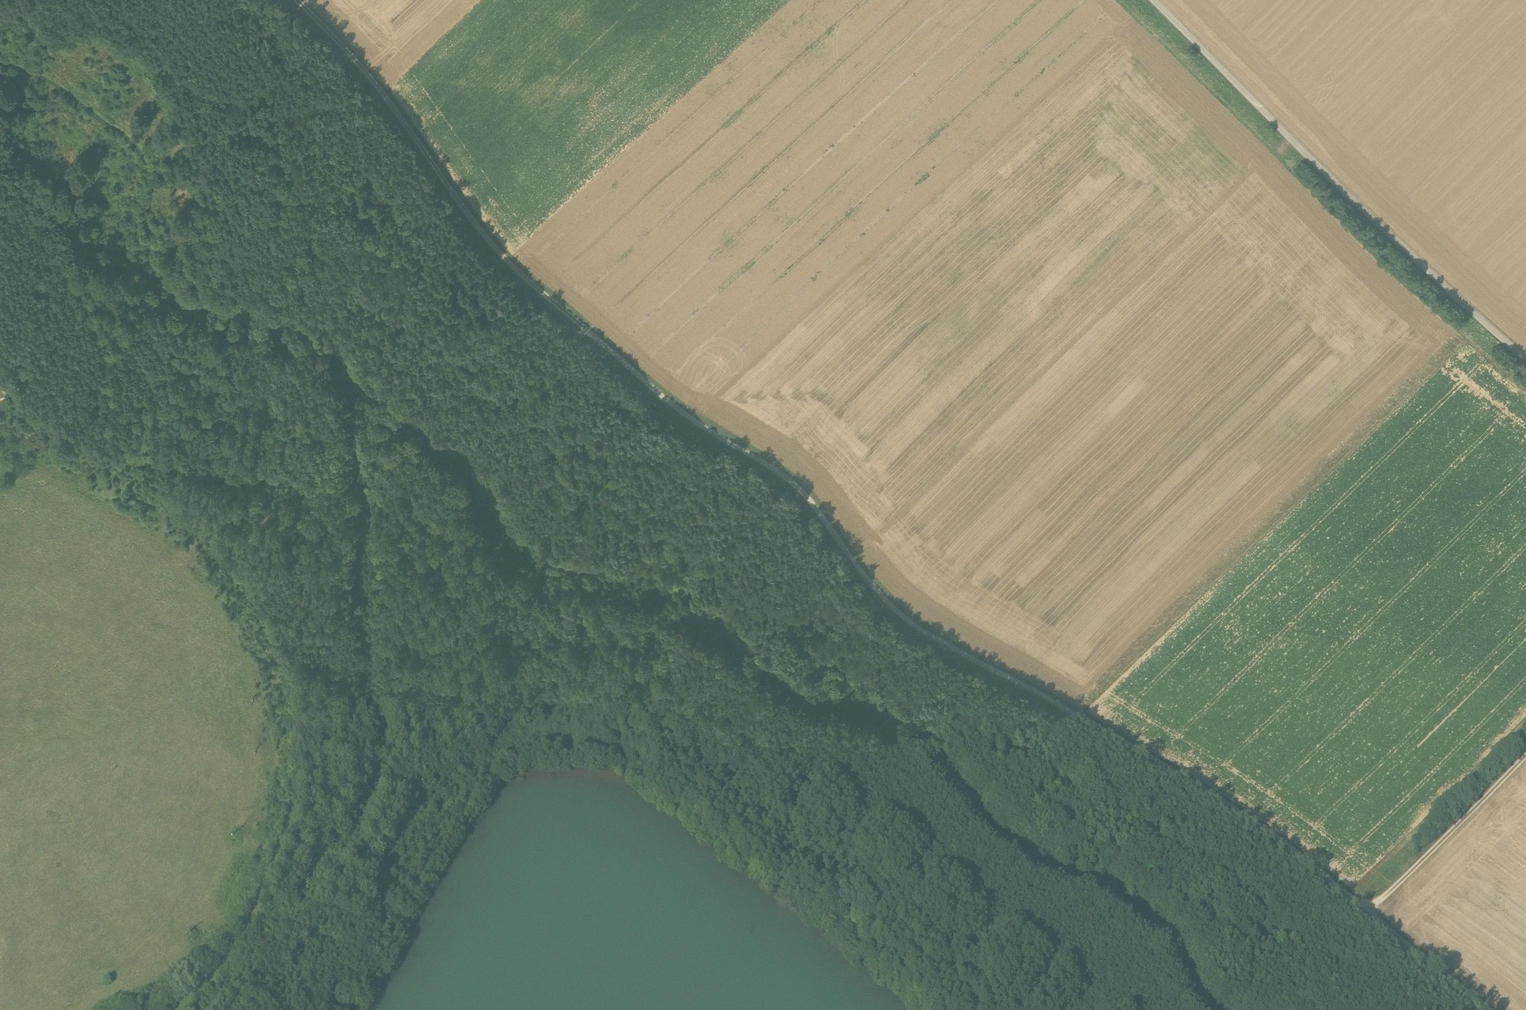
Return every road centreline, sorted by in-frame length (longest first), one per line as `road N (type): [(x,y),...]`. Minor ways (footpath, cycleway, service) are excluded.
road 1 (track): [(1370,916),(1199,790),(909,620),(793,480),(670,402),(590,332)]
road 2 (track): [(1525,359),(1401,247),(1153,0)]
road 3 (track): [(590,332),(502,254),(369,76),(298,0)]
road 4 (track): [(1525,756),(1370,916)]
road 5 (track): [(1488,1009),(1370,916)]

